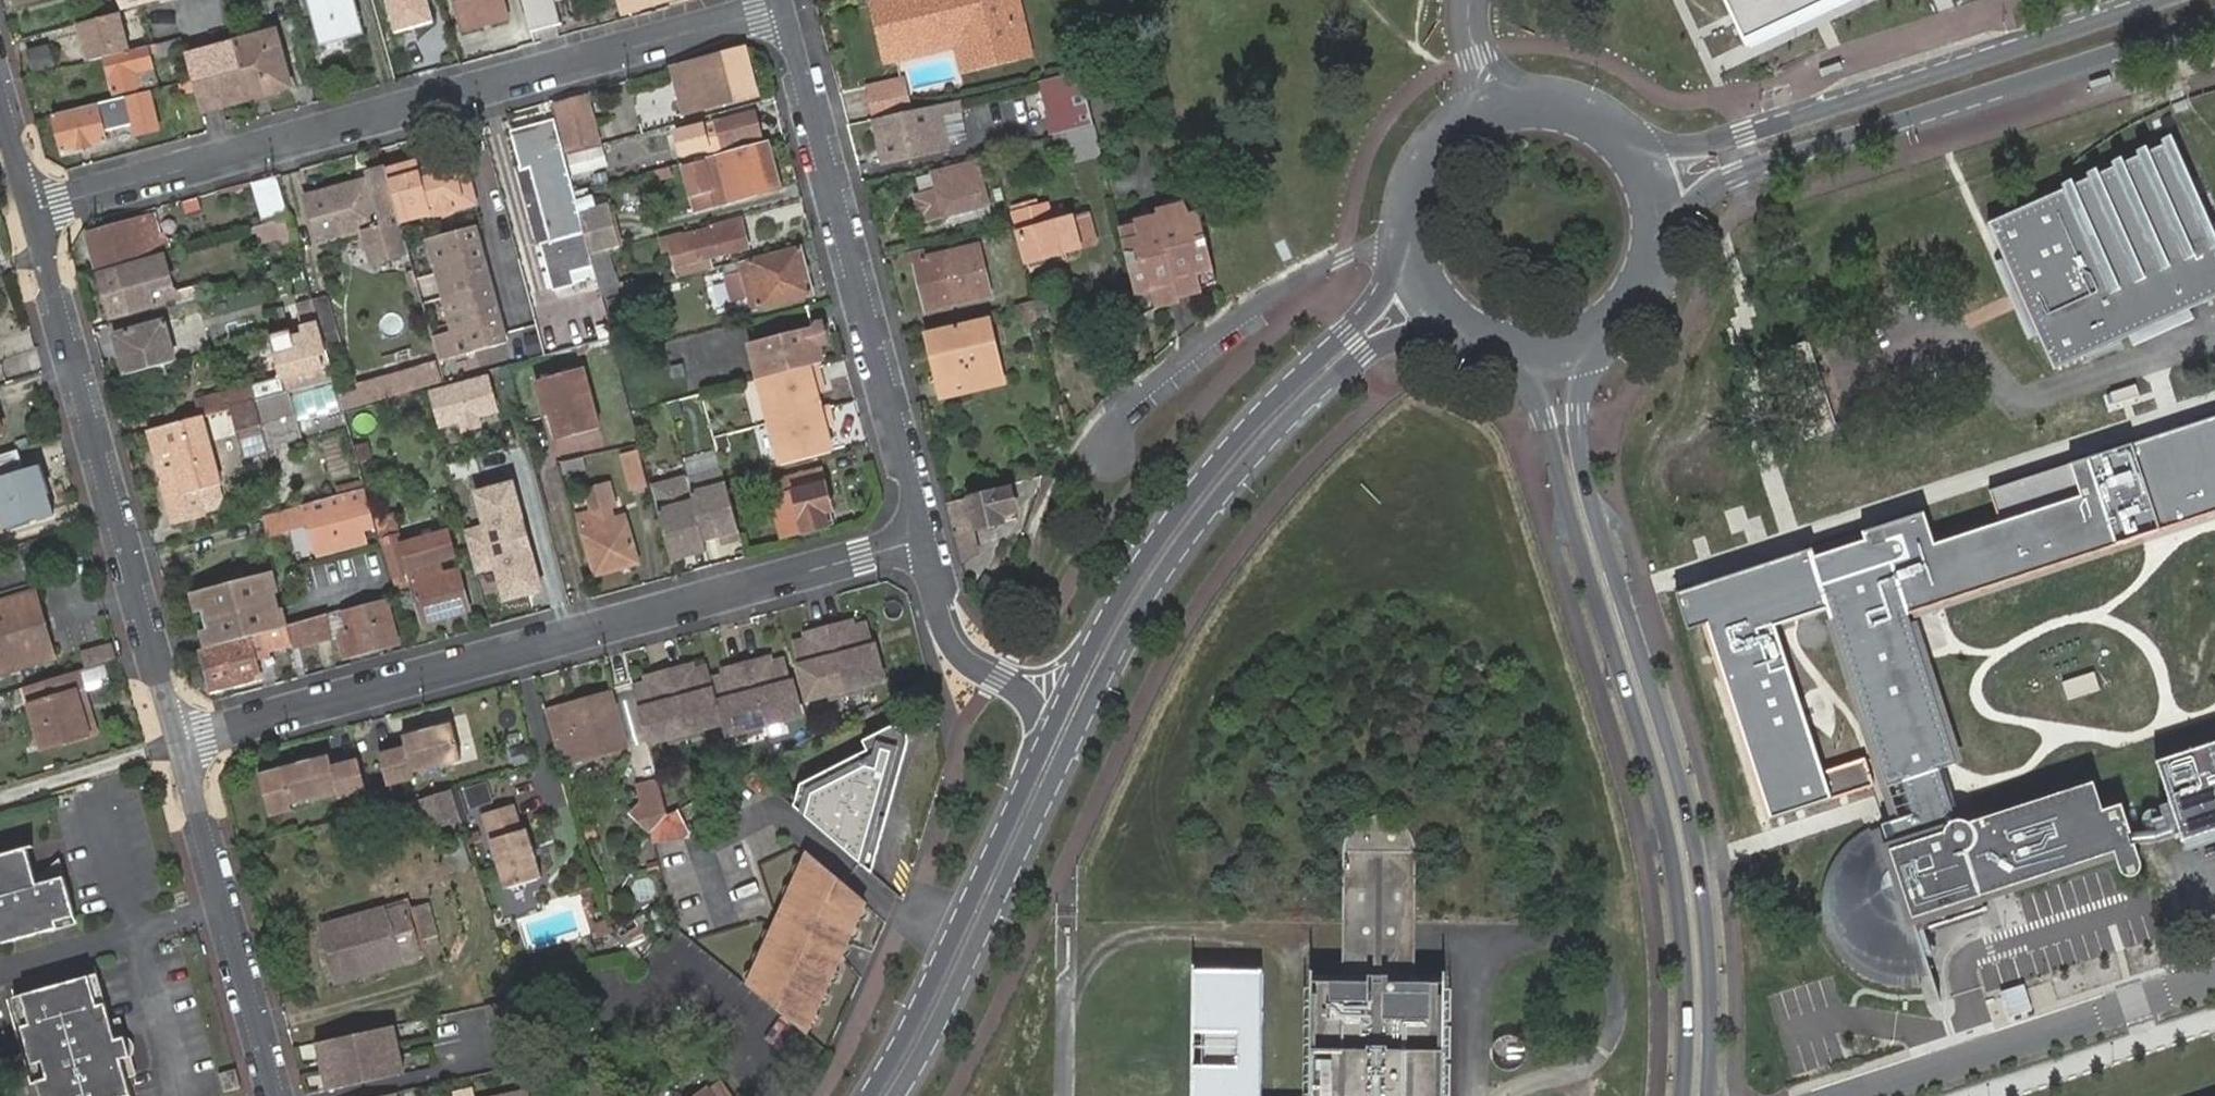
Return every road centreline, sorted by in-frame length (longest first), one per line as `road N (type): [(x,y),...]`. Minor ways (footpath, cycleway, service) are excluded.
road 1 (secondary): [(897,1095),(1128,628),(1195,526),(1276,433),(1364,355),(1423,333),(1477,337)]
road 2 (tertiary): [(1708,1095),(1710,963),(1693,828),(1578,454),(1577,414),(1589,374),(1620,317)]
road 3 (tertiary): [(1477,337),(1529,382),(1665,825),(1685,966),(1682,1095)]
road 4 (residential): [(36,209),(781,6)]
road 5 (residential): [(182,743),(923,539)]
road 6 (secondary): [(1648,278),(1707,194),(1735,176),(2214,15)]
road 7 (secondary): [(1410,237),(1386,285),(1346,334),(1260,415),(1193,492),(1108,619),(1055,721)]
road 8 (secondary): [(2160,0),(1745,135),(1699,145),(1616,132)]
road 9 (residential): [(182,743),(36,209)]
road 10 (residential): [(781,6),(923,539)]
road 11 (secondary): [(1055,721),(924,1002),(870,1095)]
road 12 (unclassified): [(2214,337),(2017,402),(1953,330),(1854,366)]
road 13 (residential): [(1852,1095),(2214,976)]
road 14 (residential): [(277,1095),(182,743)]
road 15 (secondary): [(1616,132),(1579,110),(1537,102),(1494,109),(1458,128),(1430,158),(1413,196),(1410,237)]
road 16 (residential): [(923,539),(939,605),(973,663),(1055,721)]
road 17 (secondary): [(1648,278),(1658,240),(1656,200),(1641,163),(1616,132)]
road 18 (secondary): [(1477,337),(1551,350),(1620,317)]
road 19 (residential): [(36,209),(0,83)]
road 20 (secondary): [(1410,237),(1420,277),(1443,312),(1477,337)]

